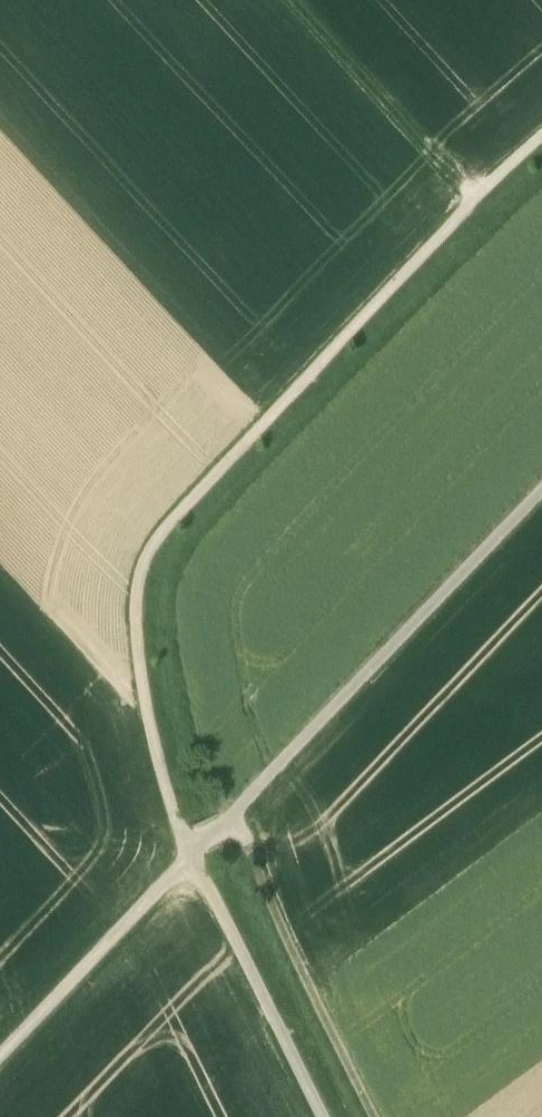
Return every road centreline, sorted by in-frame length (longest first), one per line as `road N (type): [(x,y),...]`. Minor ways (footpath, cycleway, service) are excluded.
road 1 (track): [(541,138),(467,204),(139,565),(132,606),(150,754),(190,856)]
road 2 (track): [(541,492),(190,856)]
road 3 (track): [(371,1116),(227,821)]
road 4 (track): [(190,856),(320,1116)]
road 5 (track): [(0,1055),(190,856)]
road 6 (track): [(287,0),(467,204)]

